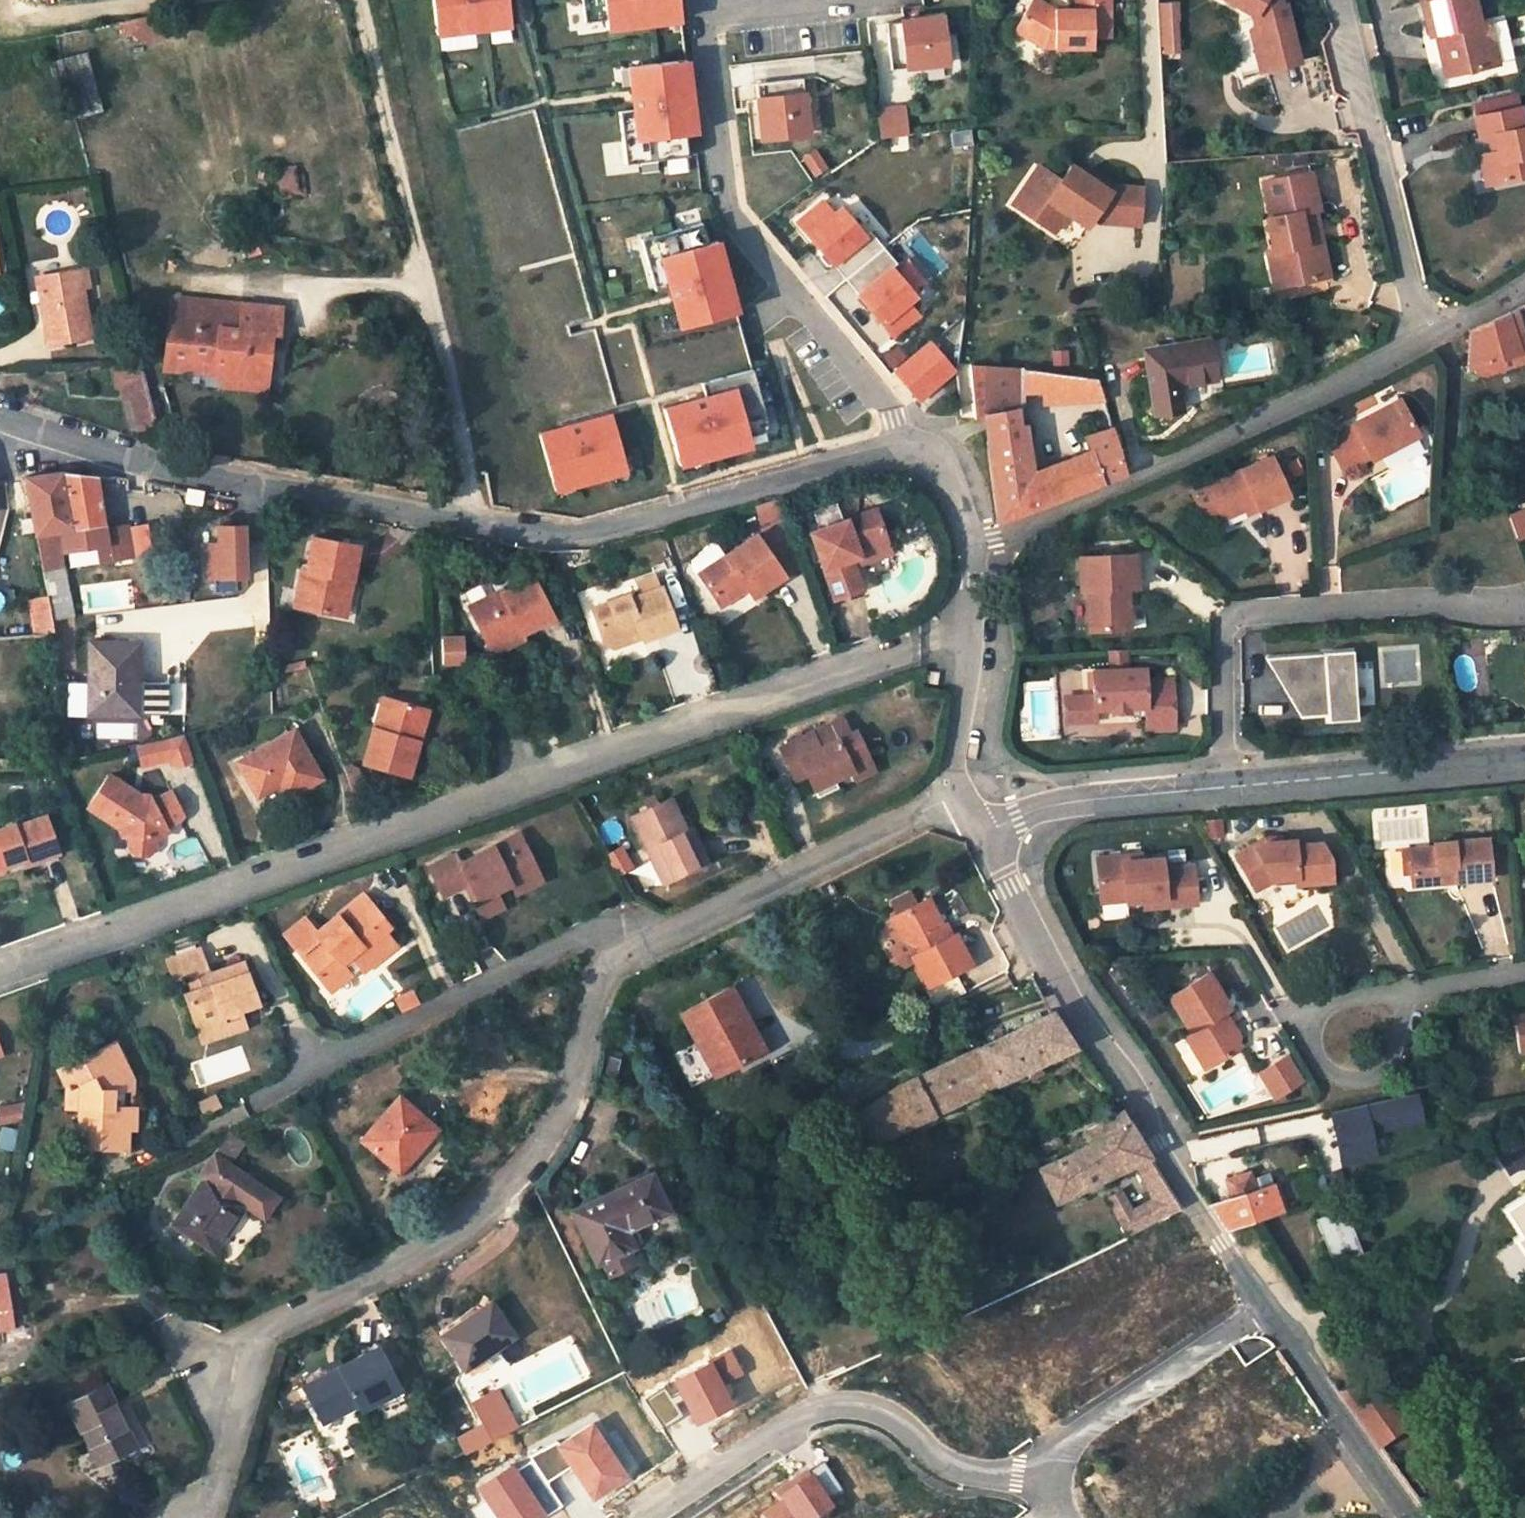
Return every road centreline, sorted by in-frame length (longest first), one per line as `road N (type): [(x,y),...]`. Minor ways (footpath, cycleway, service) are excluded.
road 1 (residential): [(894,657),(0,972)]
road 2 (residential): [(644,945),(605,965),(574,1080),(524,1177),(438,1256),(260,1337),(243,1433),(206,1517)]
road 3 (unclassified): [(981,833),(1265,1302)]
road 4 (unclassified): [(465,522),(462,436),(357,3)]
road 5 (unclassified): [(902,455),(888,405),(729,214),(705,15)]
road 6 (residential): [(1421,334),(1264,419),(974,547)]
road 7 (residential): [(0,412),(132,461),(465,522)]
road 8 (residential): [(1524,609),(1430,604),(1244,614),(1224,633),(1227,788)]
road 9 (residential): [(465,522),(533,534),(611,531),(825,466),(902,455)]
road 10 (residential): [(257,1104),(604,930),(644,945)]
road 11 (residential): [(657,1517),(787,1433),(846,1413),(872,1419),(953,1473),(1042,1478)]
road 12 (residential): [(956,792),(644,945)]
road 13 (residential): [(1421,334),(1343,0)]
road 14 (residential): [(1227,788),(1524,761)]
road 15 (residential): [(1042,1478),(1068,1441),(1265,1302)]
road 16 (residential): [(981,833),(1054,805),(1227,788)]
road 17 (unclassified): [(974,547),(951,765),(956,792)]
road 18 (residential): [(1402,998),(1324,1010),(1300,1024),(1328,1077),(1367,1080),(1399,1059)]
road 19 (unclassified): [(1265,1302),(1366,1455)]
road 20 (residential): [(902,455),(935,463),(974,547)]
road 21 (residential): [(1524,978),(1402,998)]

